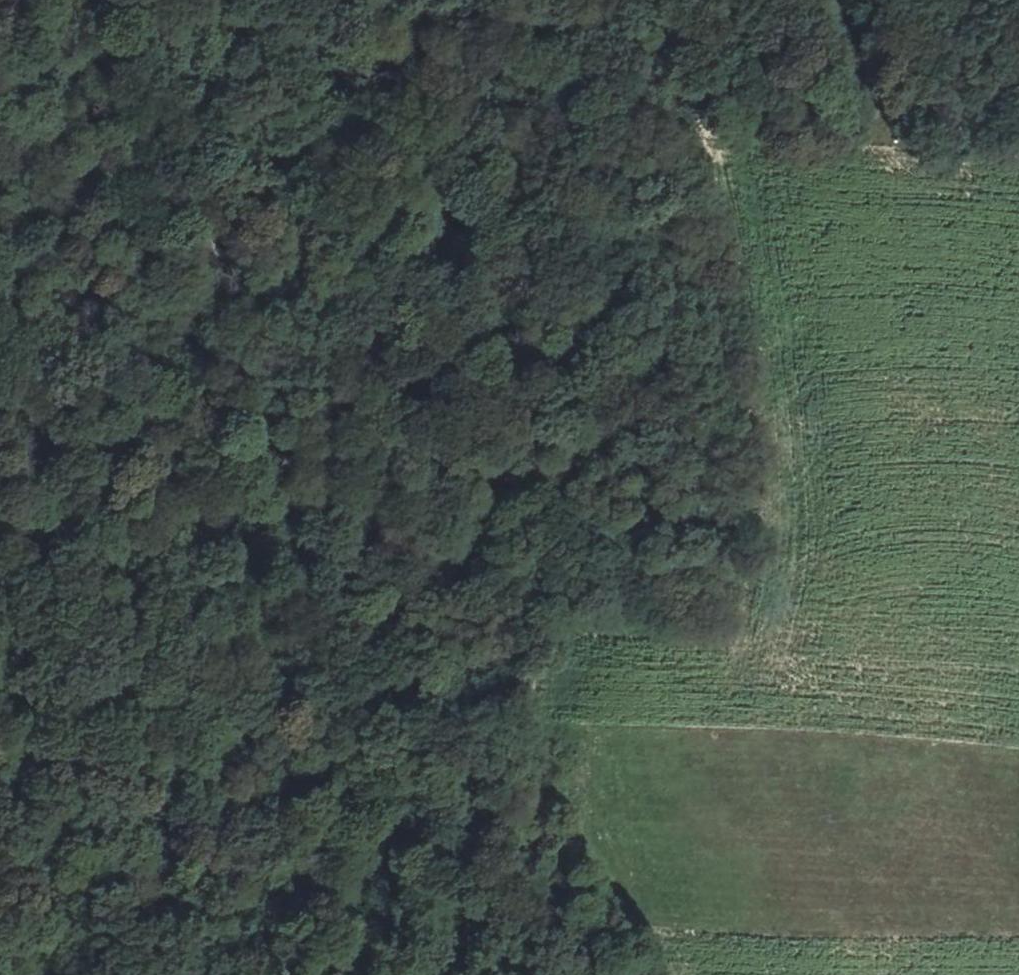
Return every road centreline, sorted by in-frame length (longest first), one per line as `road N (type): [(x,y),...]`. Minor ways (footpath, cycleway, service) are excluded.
road 1 (track): [(164,0),(175,60),(237,230),(383,690),(423,848),(538,974)]
road 2 (track): [(856,0),(902,144)]

